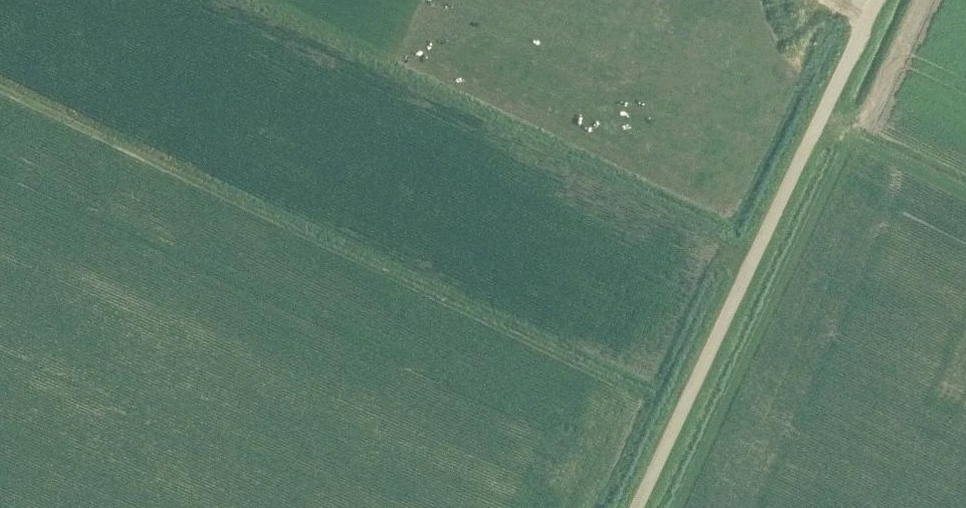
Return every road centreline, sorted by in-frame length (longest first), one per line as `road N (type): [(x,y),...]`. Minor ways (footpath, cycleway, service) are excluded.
road 1 (unclassified): [(633,507),(865,0)]

